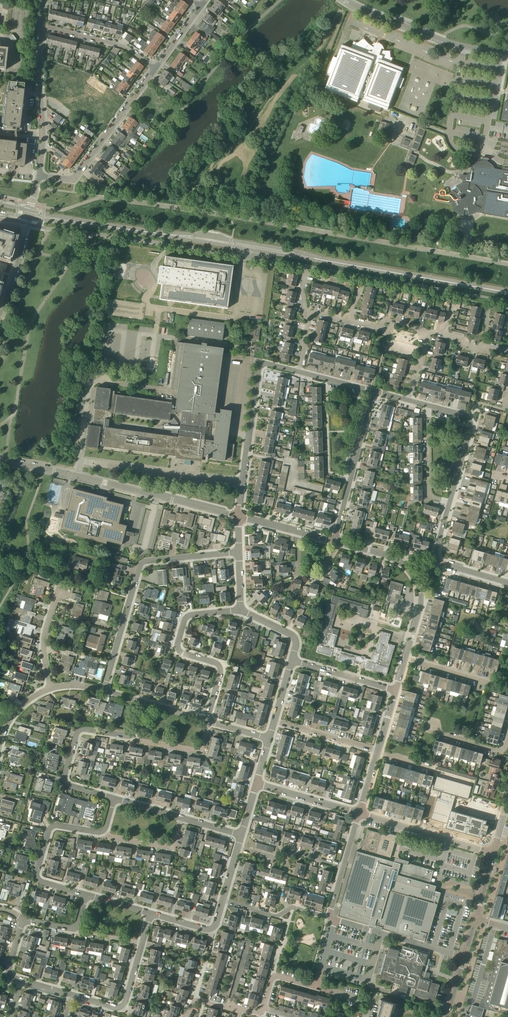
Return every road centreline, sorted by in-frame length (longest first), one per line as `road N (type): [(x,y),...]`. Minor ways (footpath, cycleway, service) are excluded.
road 1 (residential): [(104,690),(143,564),(238,552)]
road 2 (residential): [(208,721),(219,667),(178,649),(184,619),(240,609)]
road 3 (tertiary): [(507,292),(329,261)]
road 4 (residential): [(243,485),(81,461),(77,475)]
road 5 (residential): [(404,659),(419,611),(415,573),(401,560),(335,541)]
road 6 (unclassified): [(507,53),(464,48),(344,0)]
road 7 (tertiary): [(159,234),(329,261)]
road 8 (tertiary): [(329,261),(159,234)]
road 9 (residential): [(40,176),(74,180),(155,69)]
road 10 (residential): [(238,517),(77,475)]
road 11 (residential): [(298,372),(260,364),(243,485)]
road 12 (residential): [(89,896),(40,881),(37,872),(52,827),(102,831)]
road 13 (residential): [(114,799),(69,786),(64,777),(81,731),(129,735)]
road 14 (residential): [(335,541),(374,392)]
road 15 (residential): [(40,176),(42,25)]
road 16 (residential): [(365,1016),(367,1002),(277,977),(263,1009)]
road 17 (residential): [(494,853),(359,814)]
road 18 (residential): [(507,583),(439,560),(450,502)]
road 19 (residential): [(450,502),(471,423),(428,406)]
road 20 (residential): [(42,25),(124,47),(155,69)]

